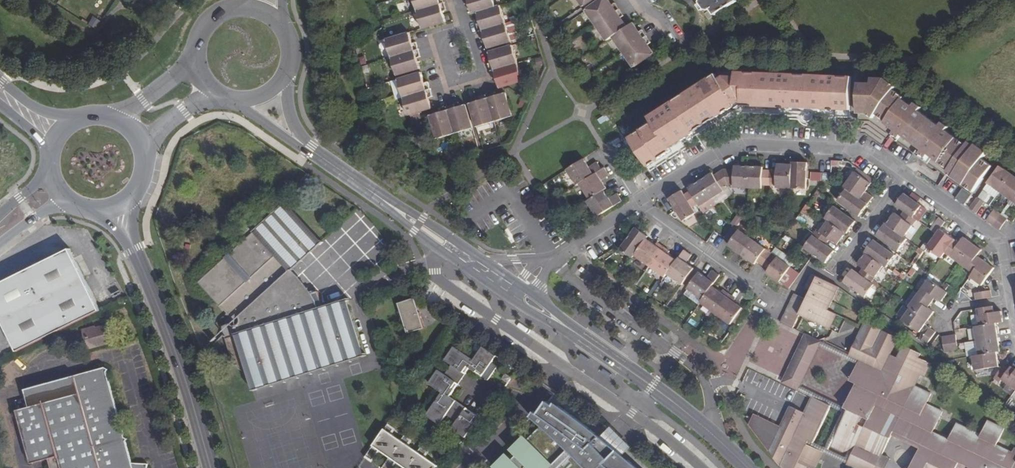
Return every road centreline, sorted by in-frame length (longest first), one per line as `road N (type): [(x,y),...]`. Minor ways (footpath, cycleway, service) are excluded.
road 1 (residential): [(638,205),(718,153),(749,145),(863,151),(998,242),(1014,349)]
road 2 (residential): [(442,241),(437,281),(698,467)]
road 3 (tertiary): [(747,467),(652,386),(522,297)]
road 4 (tertiary): [(134,249),(211,467)]
road 5 (tertiary): [(442,241),(309,149)]
road 6 (residential): [(757,291),(638,205)]

